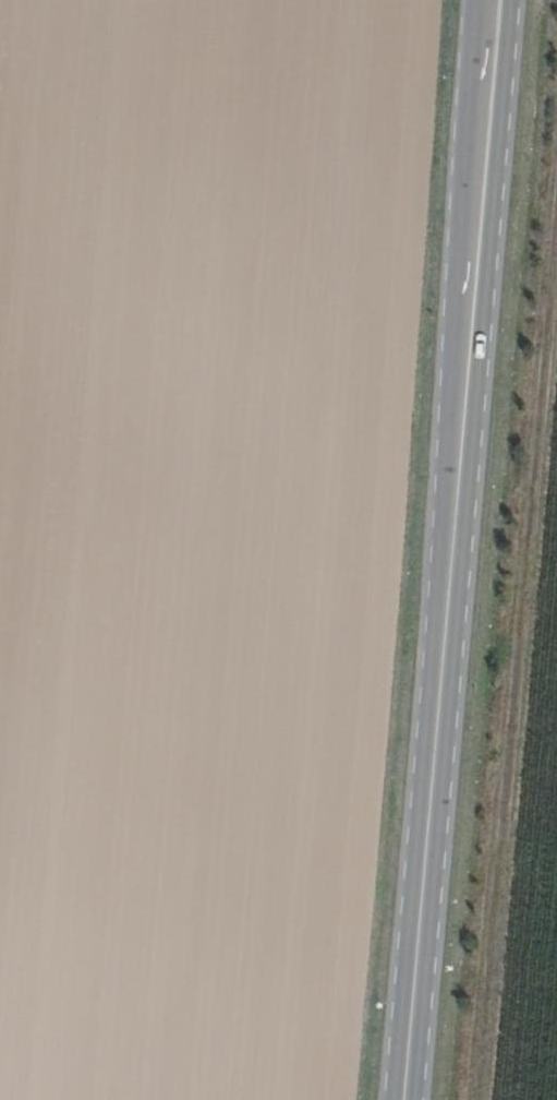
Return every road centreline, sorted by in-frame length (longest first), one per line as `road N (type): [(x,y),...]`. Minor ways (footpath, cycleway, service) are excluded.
road 1 (primary): [(494,0),(404,1099)]
road 2 (track): [(556,127),(470,1099)]

